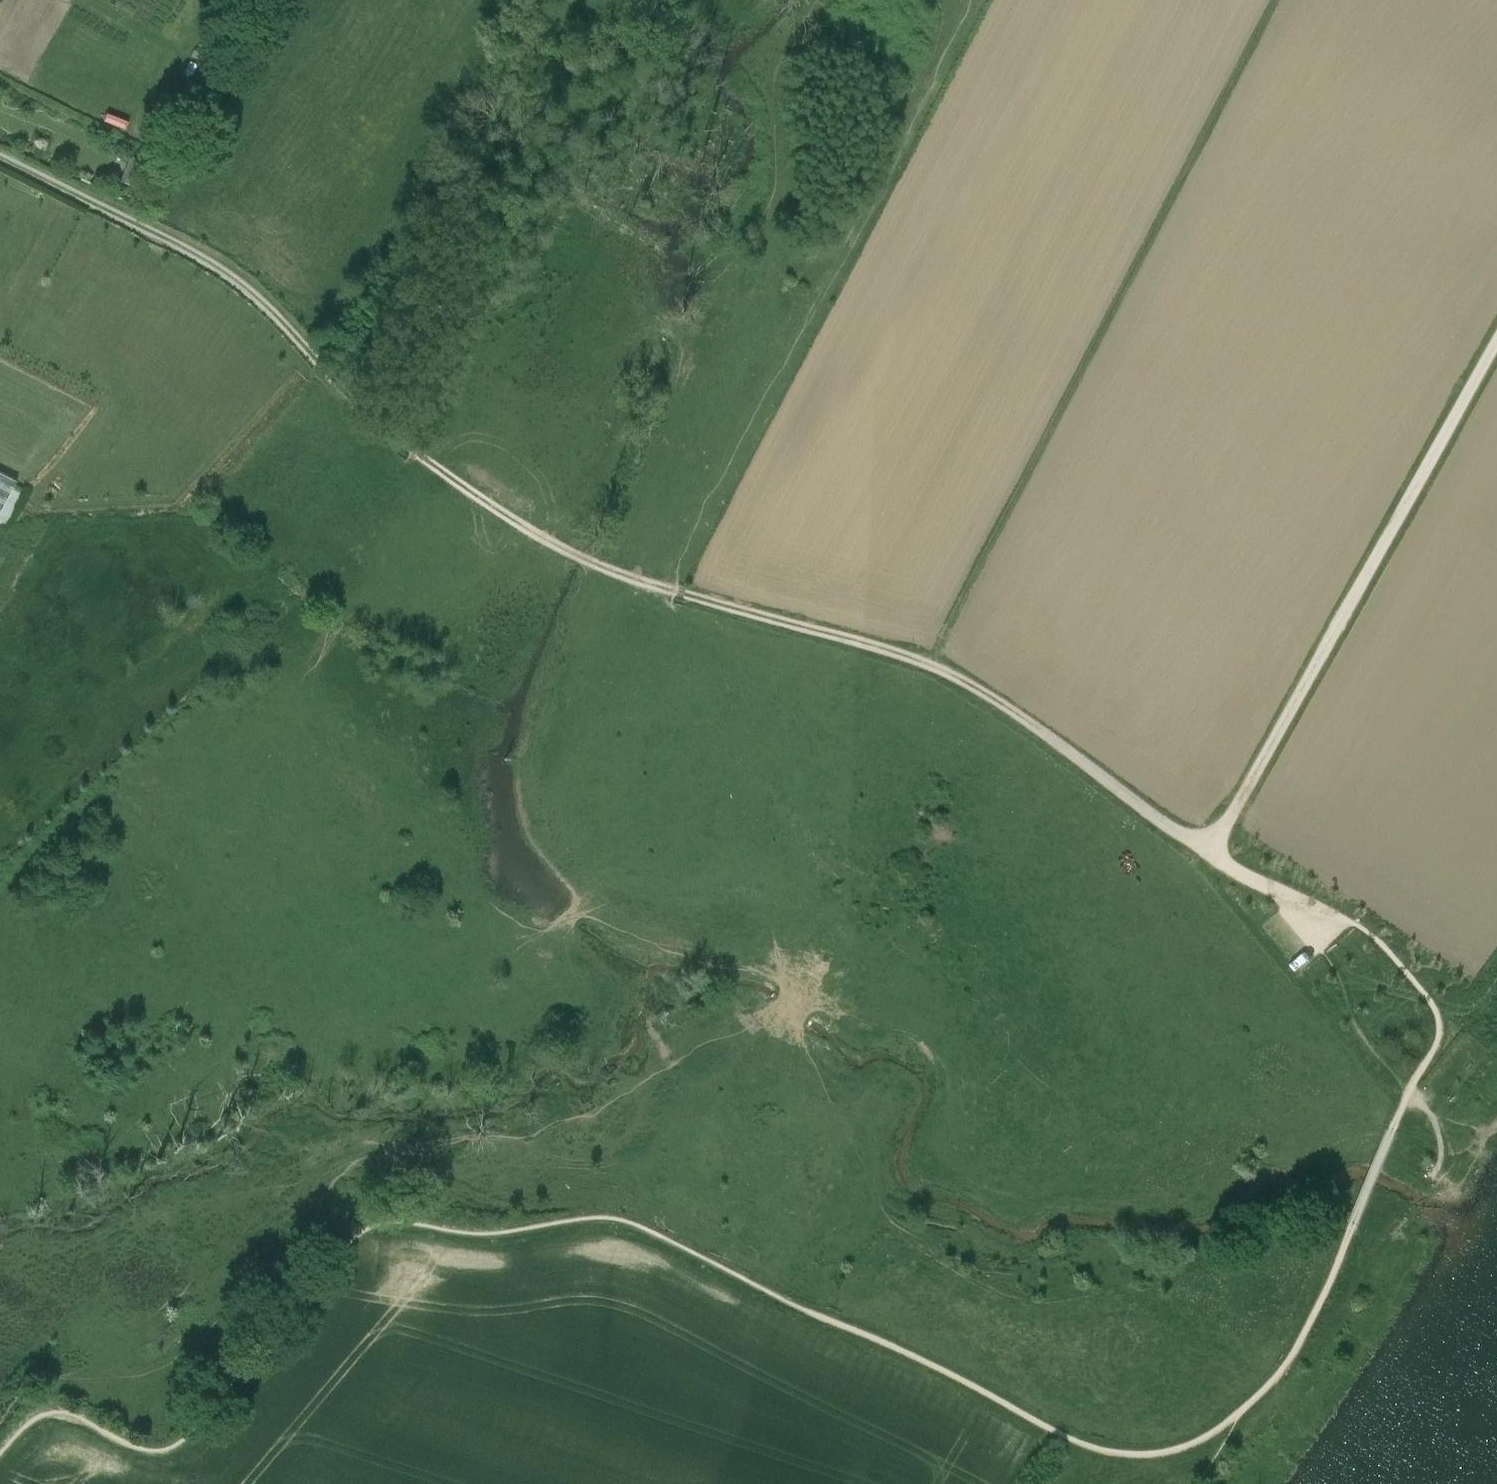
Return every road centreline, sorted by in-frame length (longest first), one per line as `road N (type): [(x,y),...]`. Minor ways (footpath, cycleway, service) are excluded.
road 1 (track): [(1209,857),(940,668),(619,575),(503,517),(365,413),(243,286),(190,250),(0,157)]
road 2 (track): [(1496,345),(1209,857)]
road 3 (track): [(1209,857),(1357,927)]

